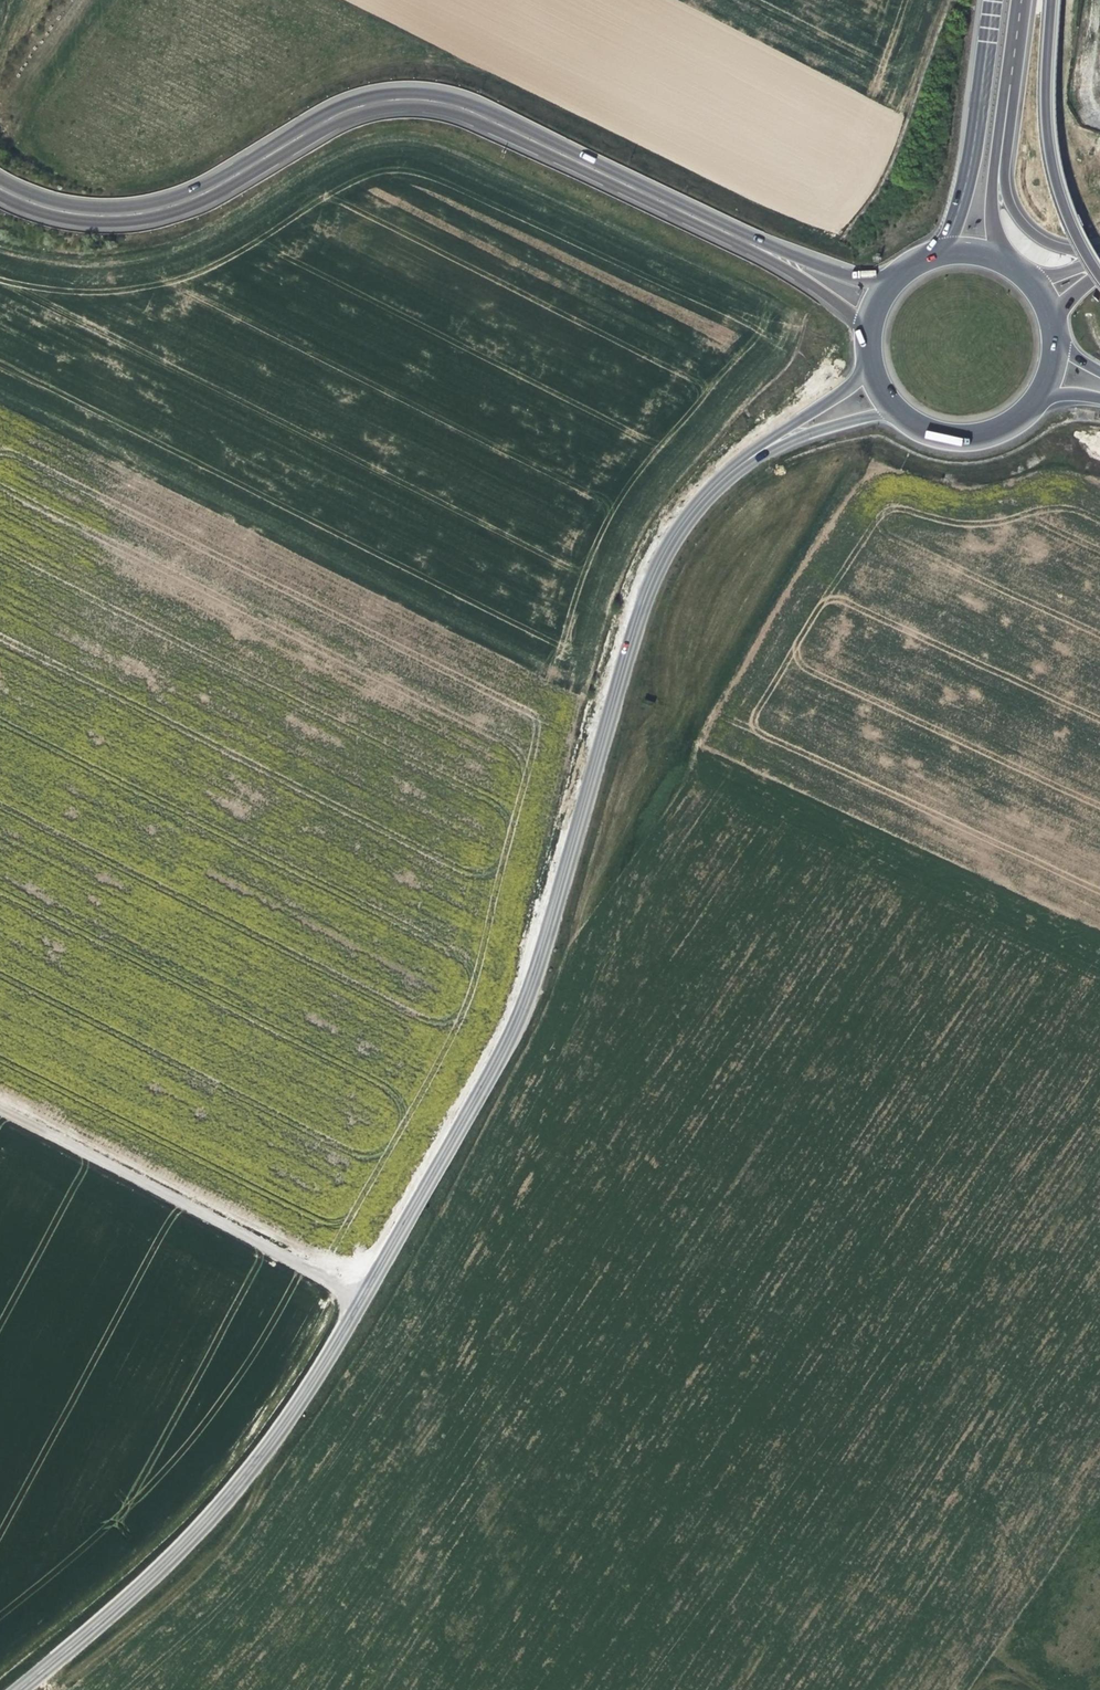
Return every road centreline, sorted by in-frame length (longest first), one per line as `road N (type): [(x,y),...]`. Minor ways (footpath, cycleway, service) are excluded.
road 1 (tertiary): [(771,443),(722,480),(682,523),(655,571),(531,994),(360,1298)]
road 2 (motorway): [(0,188),(84,215),(139,214),(203,193),(352,107),(423,99),(457,106),(760,248)]
road 3 (tertiary): [(360,1298),(256,1466),(105,1617),(15,1689)]
road 4 (unclassified): [(360,1298),(0,1113)]
road 5 (track): [(256,1466),(241,1510),(204,1553),(49,1689)]
road 6 (primary): [(1099,266),(1075,226),(1053,157),(1055,0)]
road 7 (primary): [(984,0),(967,159),(937,253)]
road 8 (unclassified): [(1099,252),(1046,242),(1015,212),(1005,180),(1011,76)]
road 9 (primary): [(1005,264),(992,218),(1011,76)]
road 10 (primary): [(894,409),(944,434),(972,434),(999,425),(1034,398)]
road 11 (motorway): [(760,248),(866,335)]
road 12 (motorway): [(890,281),(857,280),(760,248)]
road 13 (tertiary): [(771,443),(894,409)]
road 14 (tertiary): [(871,373),(771,443)]

